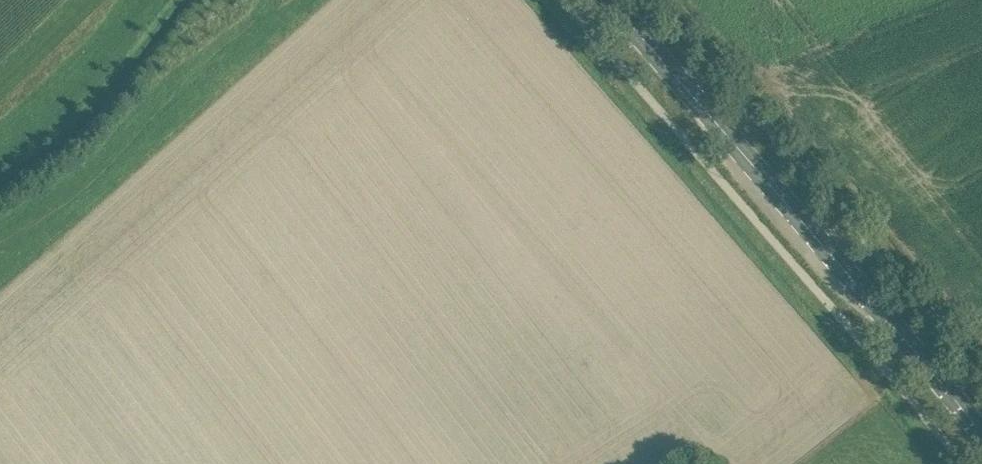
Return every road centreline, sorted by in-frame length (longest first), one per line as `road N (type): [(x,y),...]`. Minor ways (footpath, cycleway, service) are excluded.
road 1 (secondary): [(981,432),(617,0)]
road 2 (track): [(0,234),(104,164),(263,0)]

